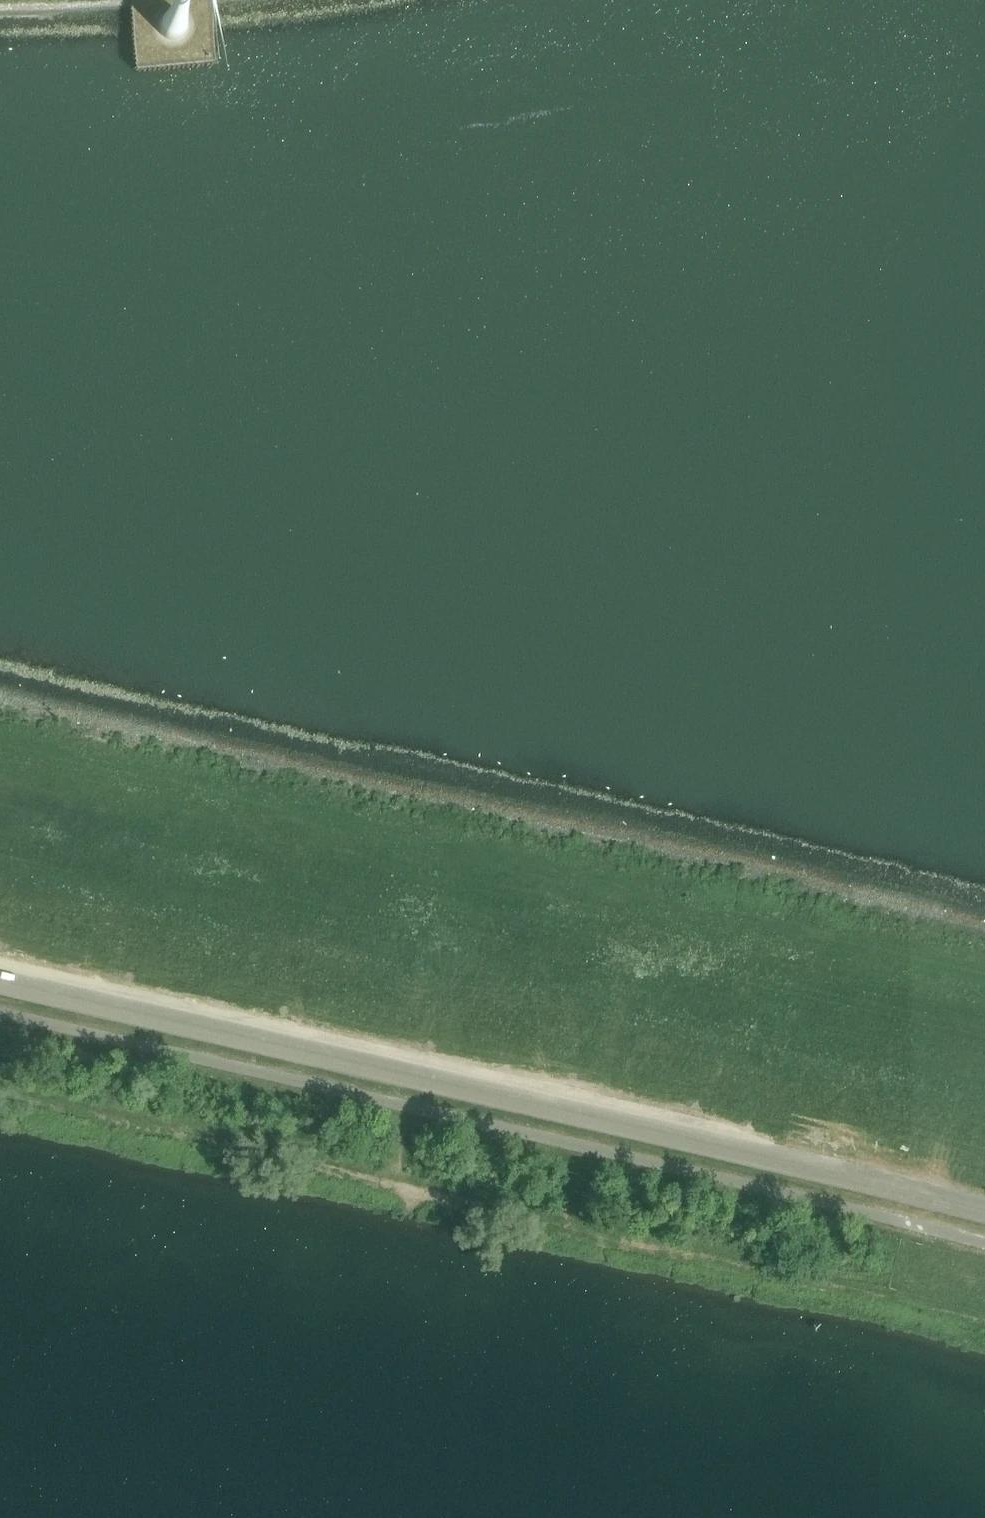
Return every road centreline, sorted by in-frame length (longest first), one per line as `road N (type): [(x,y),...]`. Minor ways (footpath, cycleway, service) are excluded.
road 1 (unclassified): [(984,1209),(618,1110),(0,971)]

